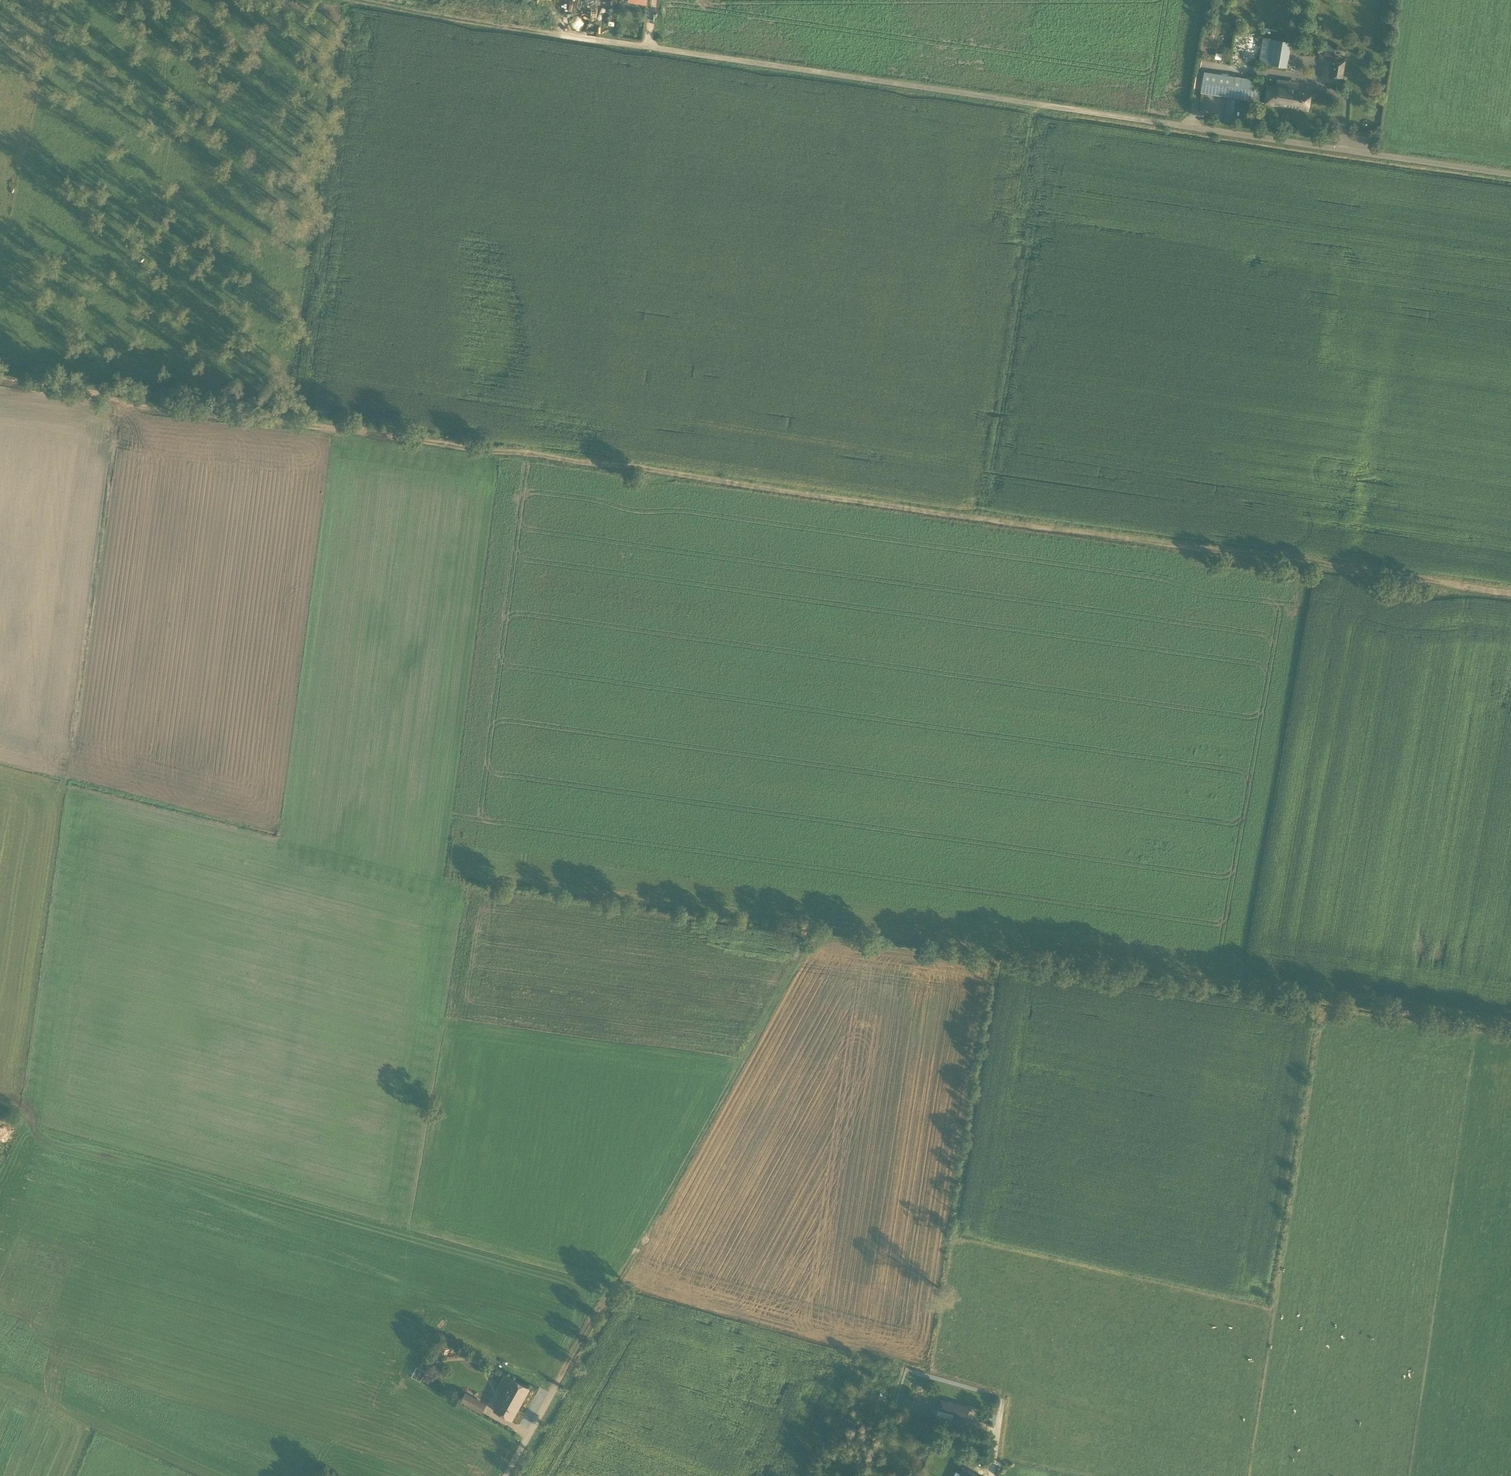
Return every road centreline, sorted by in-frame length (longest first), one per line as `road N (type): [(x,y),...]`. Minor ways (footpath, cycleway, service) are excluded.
road 1 (track): [(0,380),(161,411),(524,451),(1510,592)]
road 2 (unclassified): [(1510,169),(602,38)]
road 3 (track): [(808,933),(554,1391)]
road 4 (track): [(1510,1024),(998,950)]
road 5 (track): [(118,401),(69,774)]

